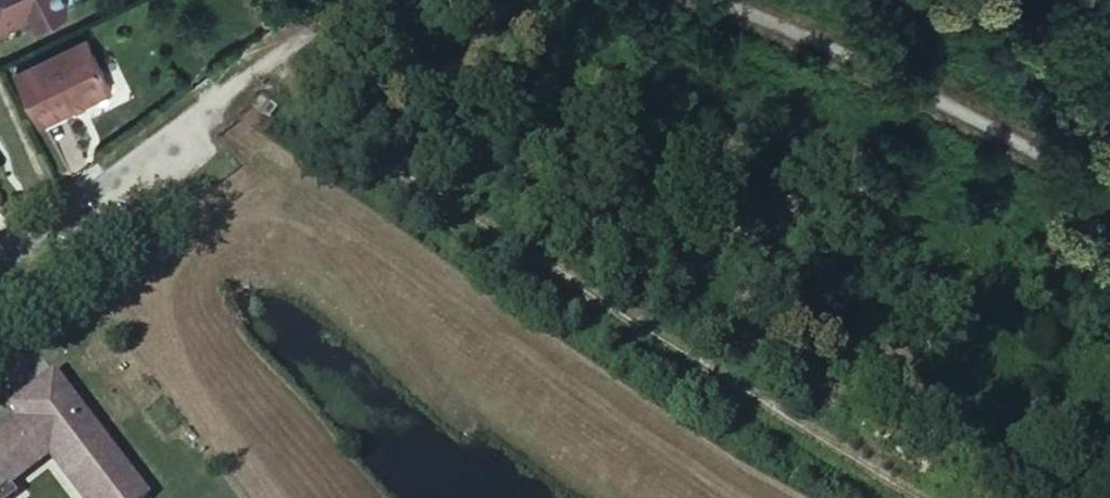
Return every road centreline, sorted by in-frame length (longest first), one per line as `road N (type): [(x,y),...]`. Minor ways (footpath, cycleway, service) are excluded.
road 1 (track): [(276,63),(438,192),(952,497)]
road 2 (track): [(705,0),(853,63),(1109,194)]
road 3 (residential): [(281,59),(0,259)]
road 4 (track): [(281,59),(399,0)]

